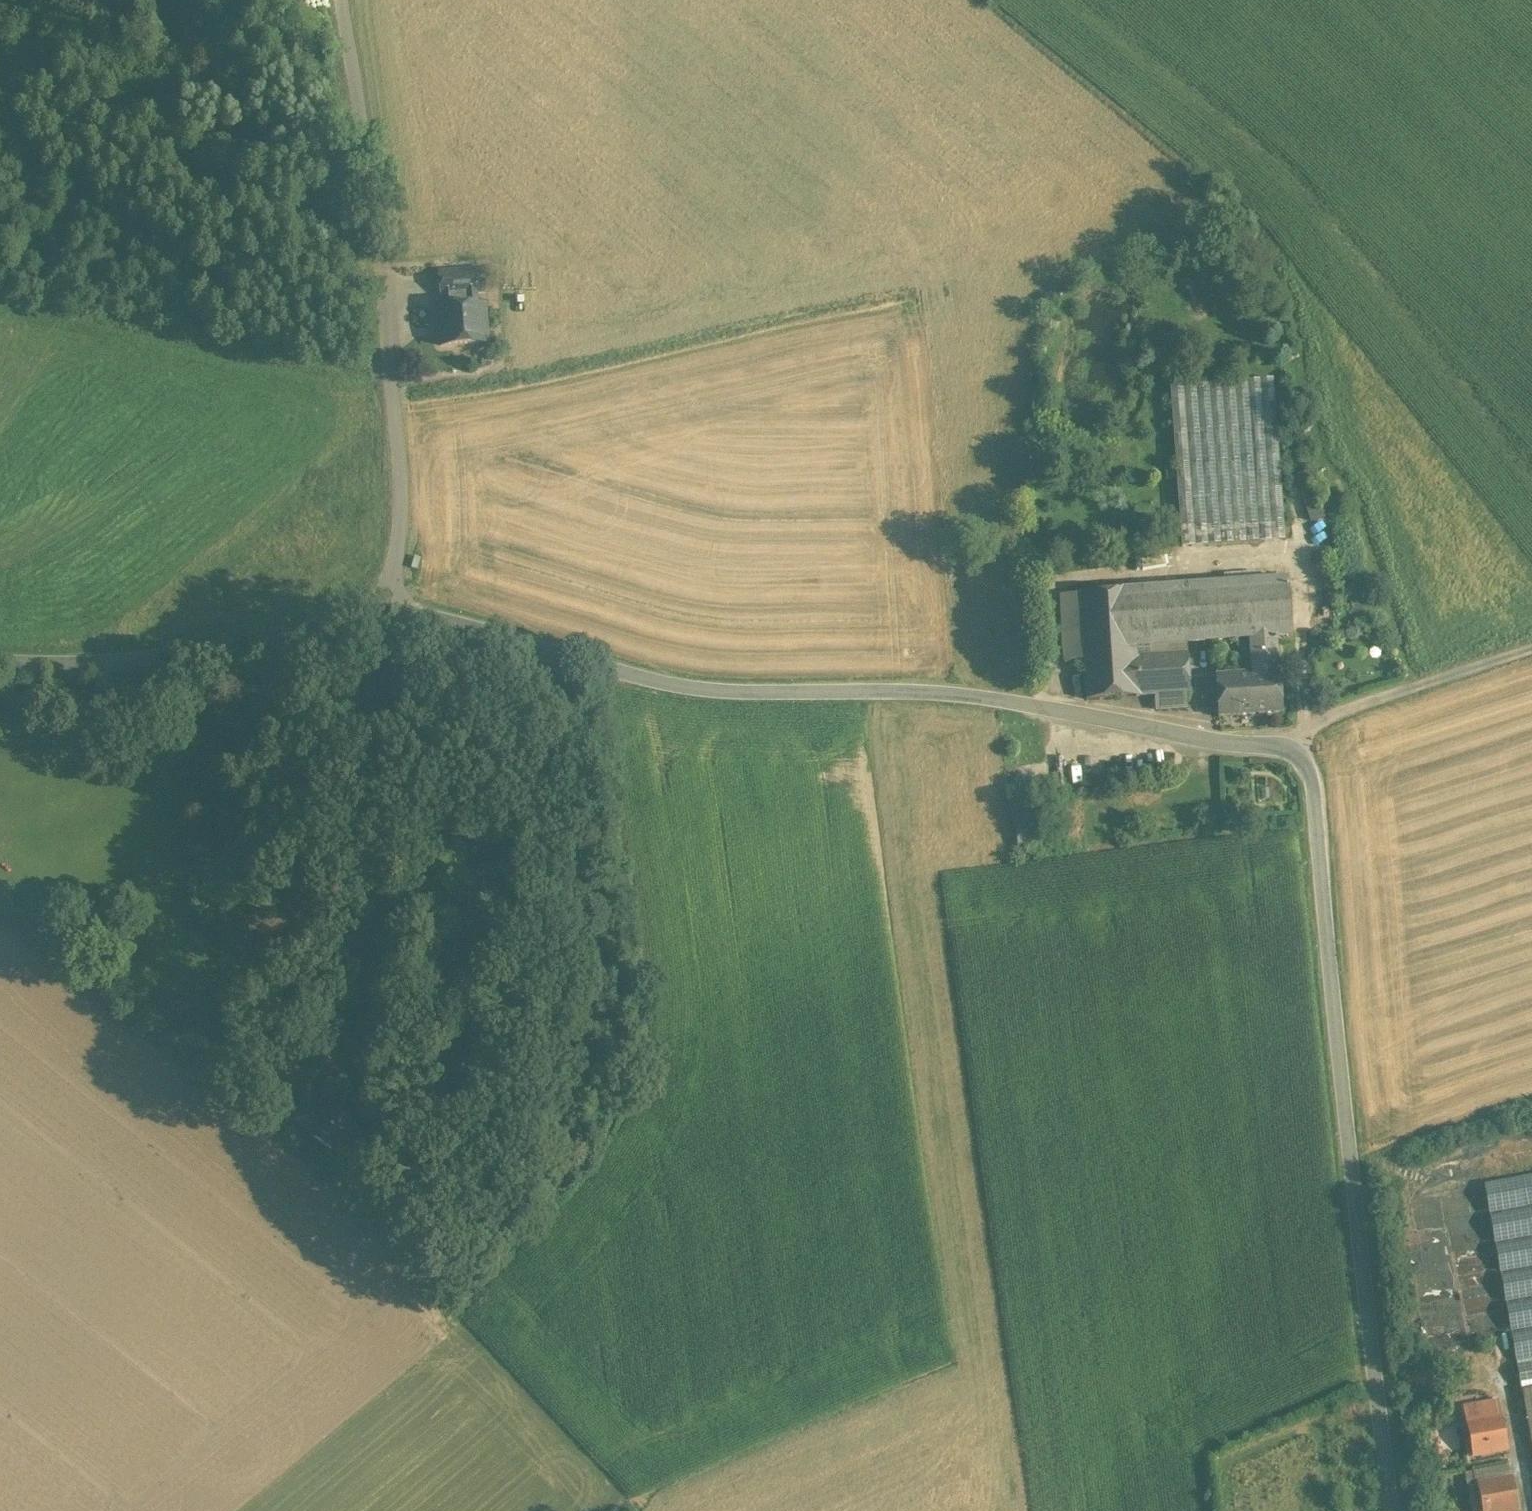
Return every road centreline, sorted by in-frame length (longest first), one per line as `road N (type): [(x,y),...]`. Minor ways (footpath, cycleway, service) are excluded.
road 1 (tertiary): [(1394,1510),(1312,780),(1307,760),(1293,747),(957,694),(702,690),(389,607),(152,661),(0,662)]
road 2 (track): [(1293,747),(1337,712),(1531,651)]

